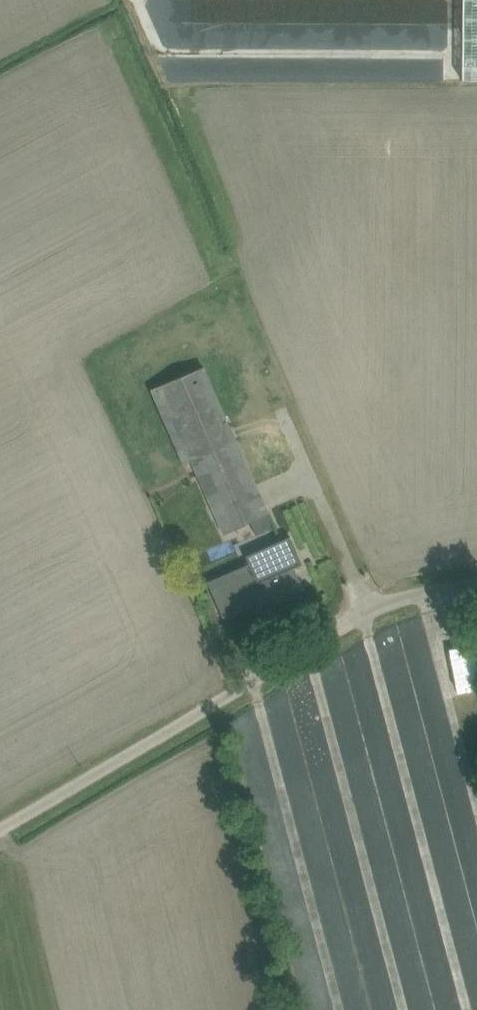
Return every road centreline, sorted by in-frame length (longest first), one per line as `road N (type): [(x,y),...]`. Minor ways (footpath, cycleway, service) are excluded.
road 1 (unclassified): [(0,828),(384,602),(476,582)]

